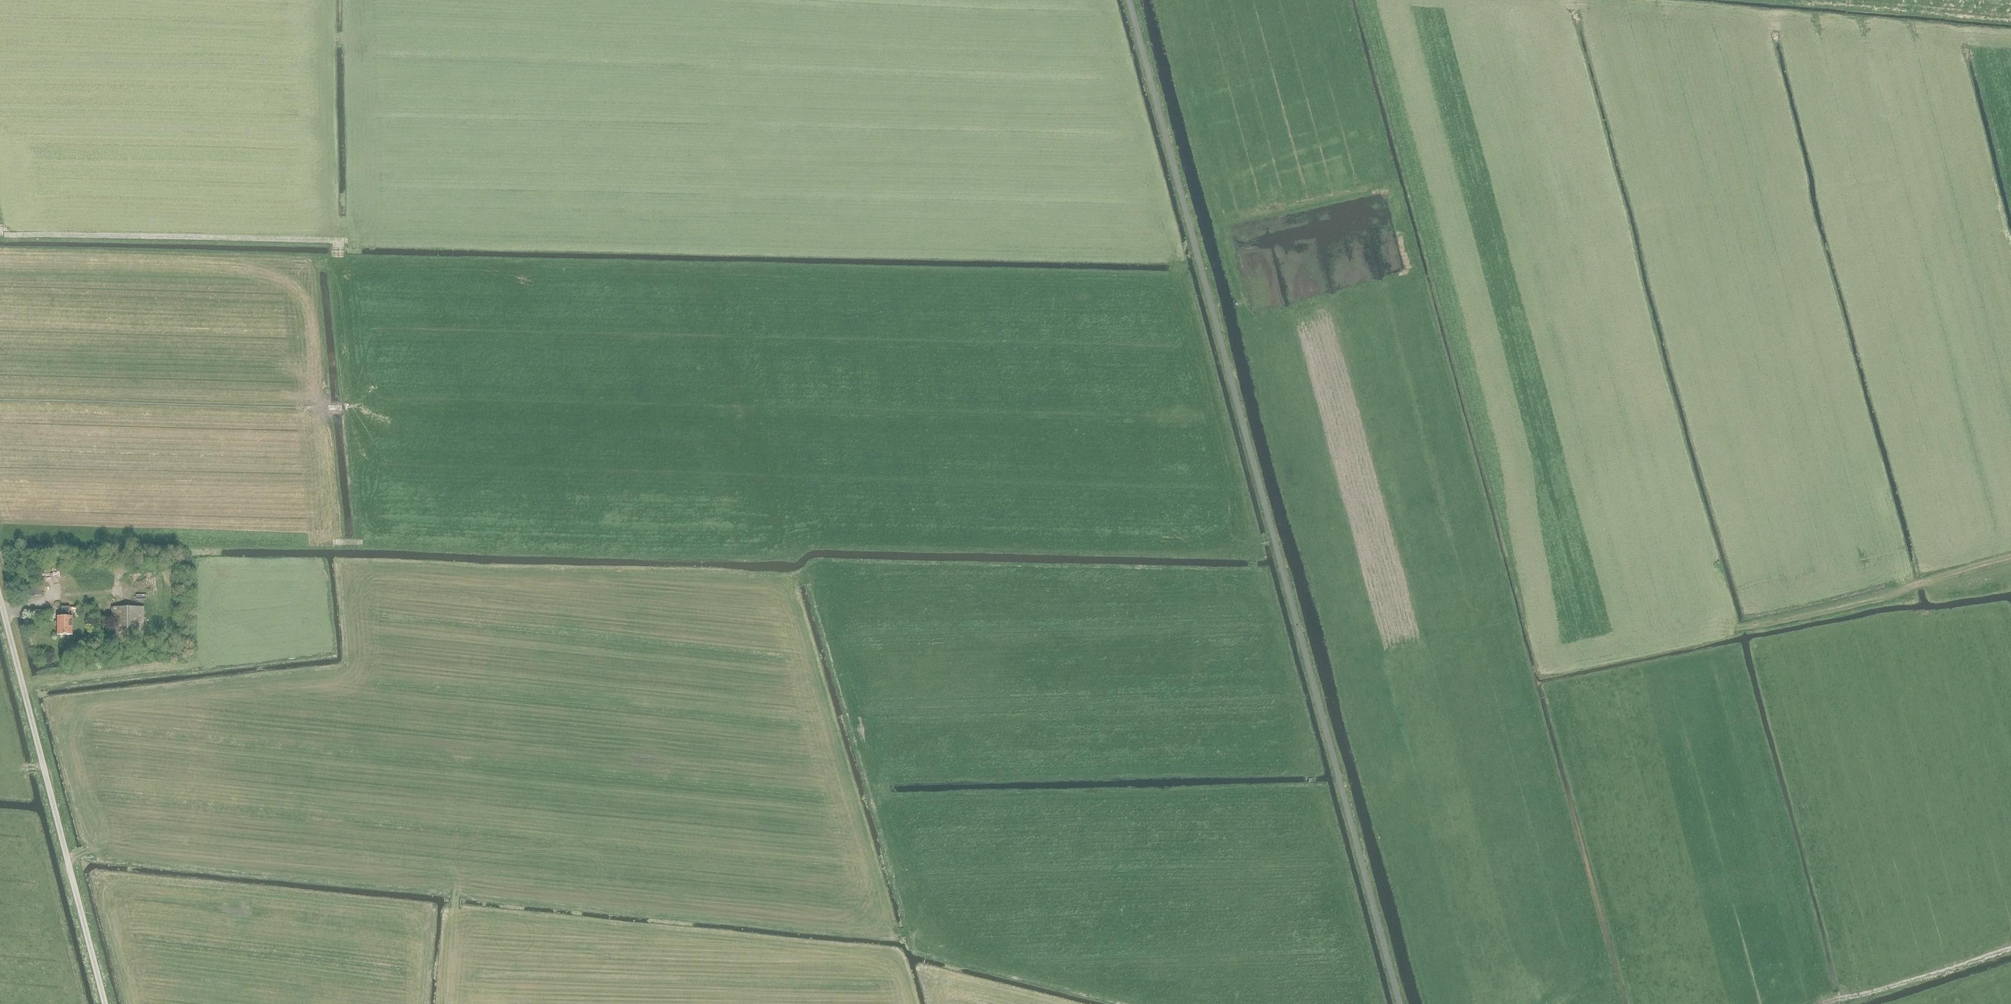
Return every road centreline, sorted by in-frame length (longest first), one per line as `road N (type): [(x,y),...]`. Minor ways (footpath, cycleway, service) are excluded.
road 1 (unclassified): [(105,1003),(0,597)]
road 2 (track): [(339,257),(338,240),(0,232)]
road 3 (track): [(23,686),(203,666)]

